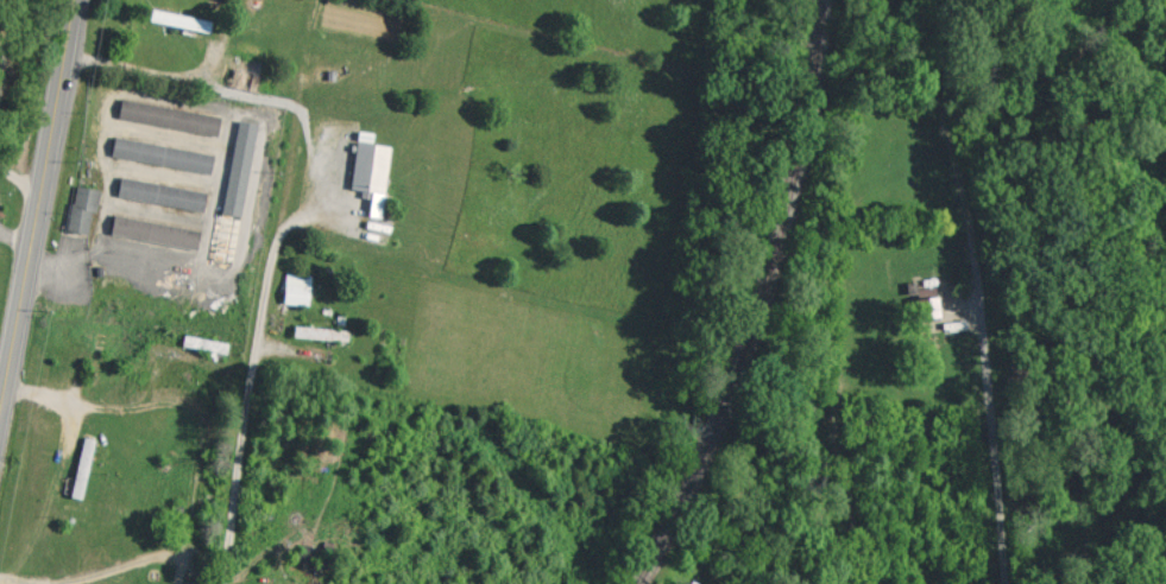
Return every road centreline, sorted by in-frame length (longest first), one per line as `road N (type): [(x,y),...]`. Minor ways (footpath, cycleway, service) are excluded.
road 1 (primary): [(79,0),(0,416)]

